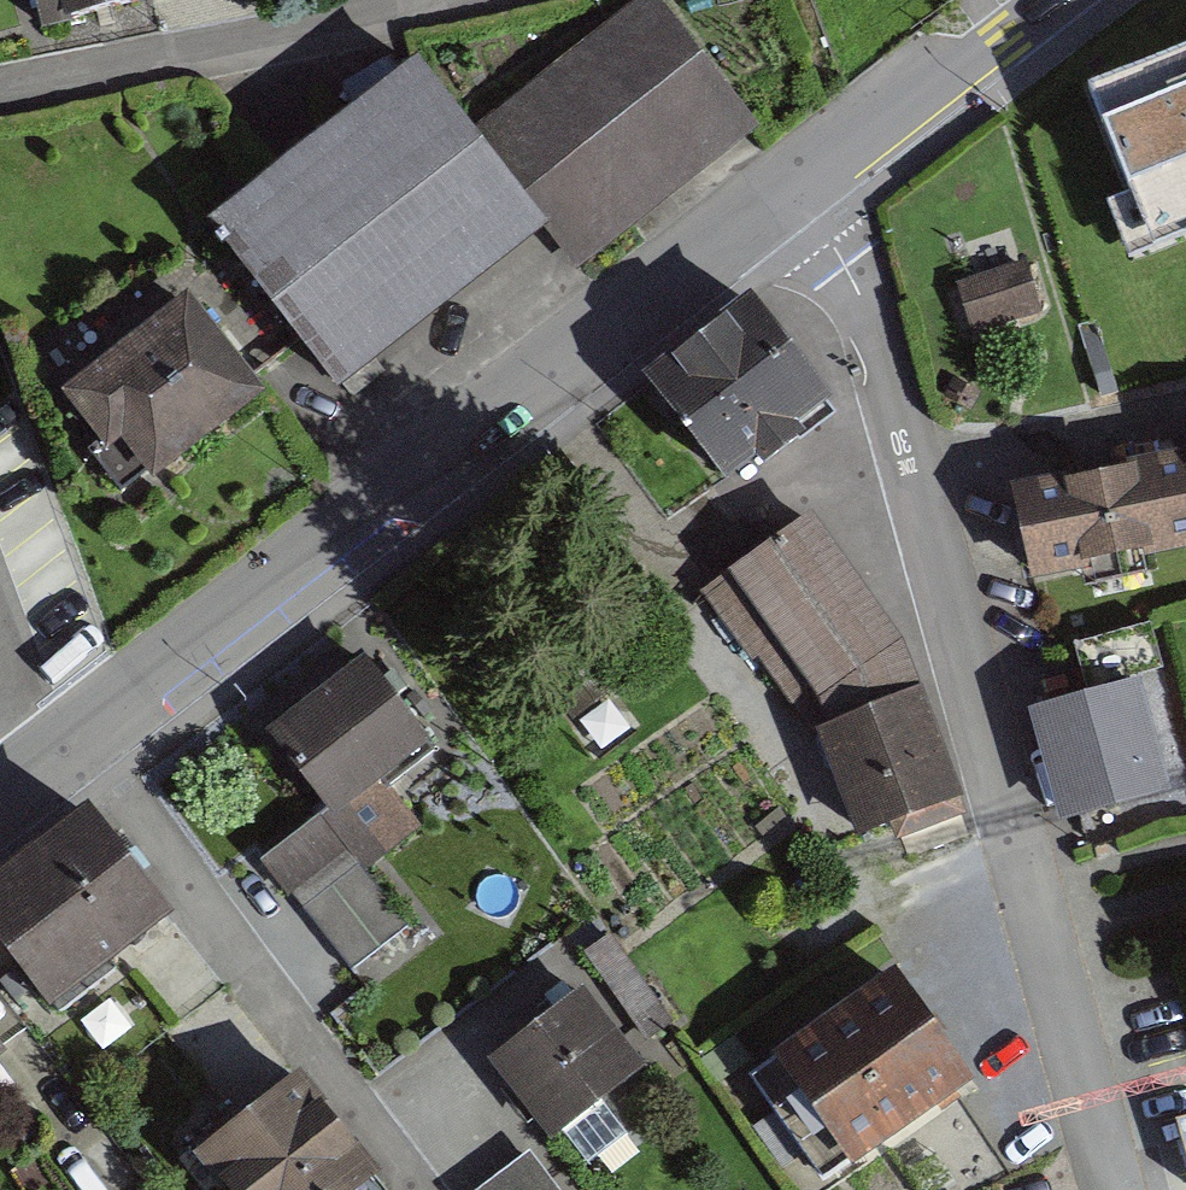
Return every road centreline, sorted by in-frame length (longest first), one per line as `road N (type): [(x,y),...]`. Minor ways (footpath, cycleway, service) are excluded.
road 1 (residential): [(1112,1189),(860,295),(832,241),(791,194)]
road 2 (residential): [(0,804),(791,194)]
road 3 (residential): [(387,0),(0,81)]
road 4 (residential): [(791,194),(1050,0)]

